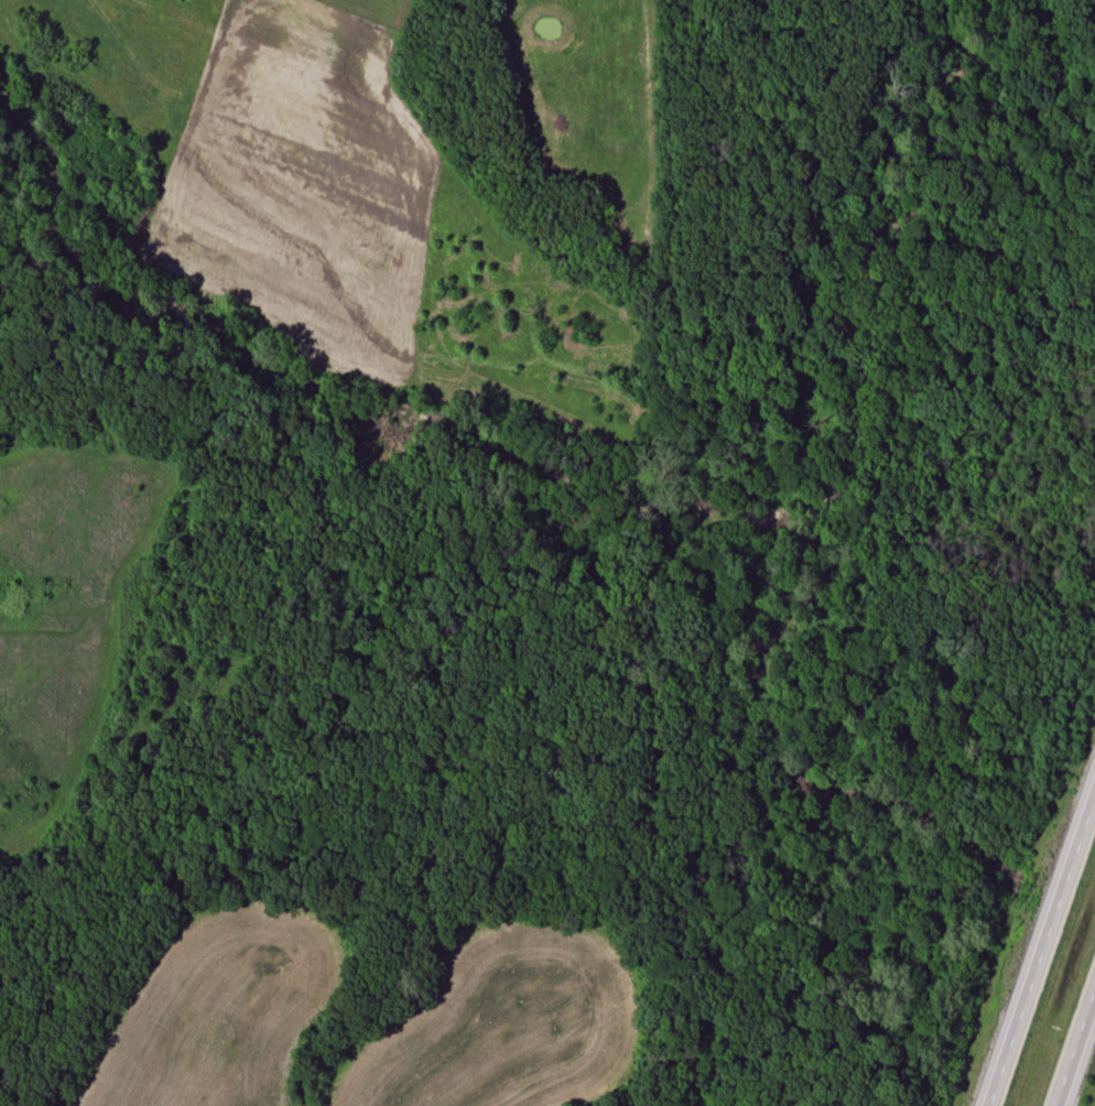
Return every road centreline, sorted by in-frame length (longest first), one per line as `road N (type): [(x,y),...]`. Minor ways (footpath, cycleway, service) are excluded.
road 1 (motorway): [(1094,786),(986,1105)]

